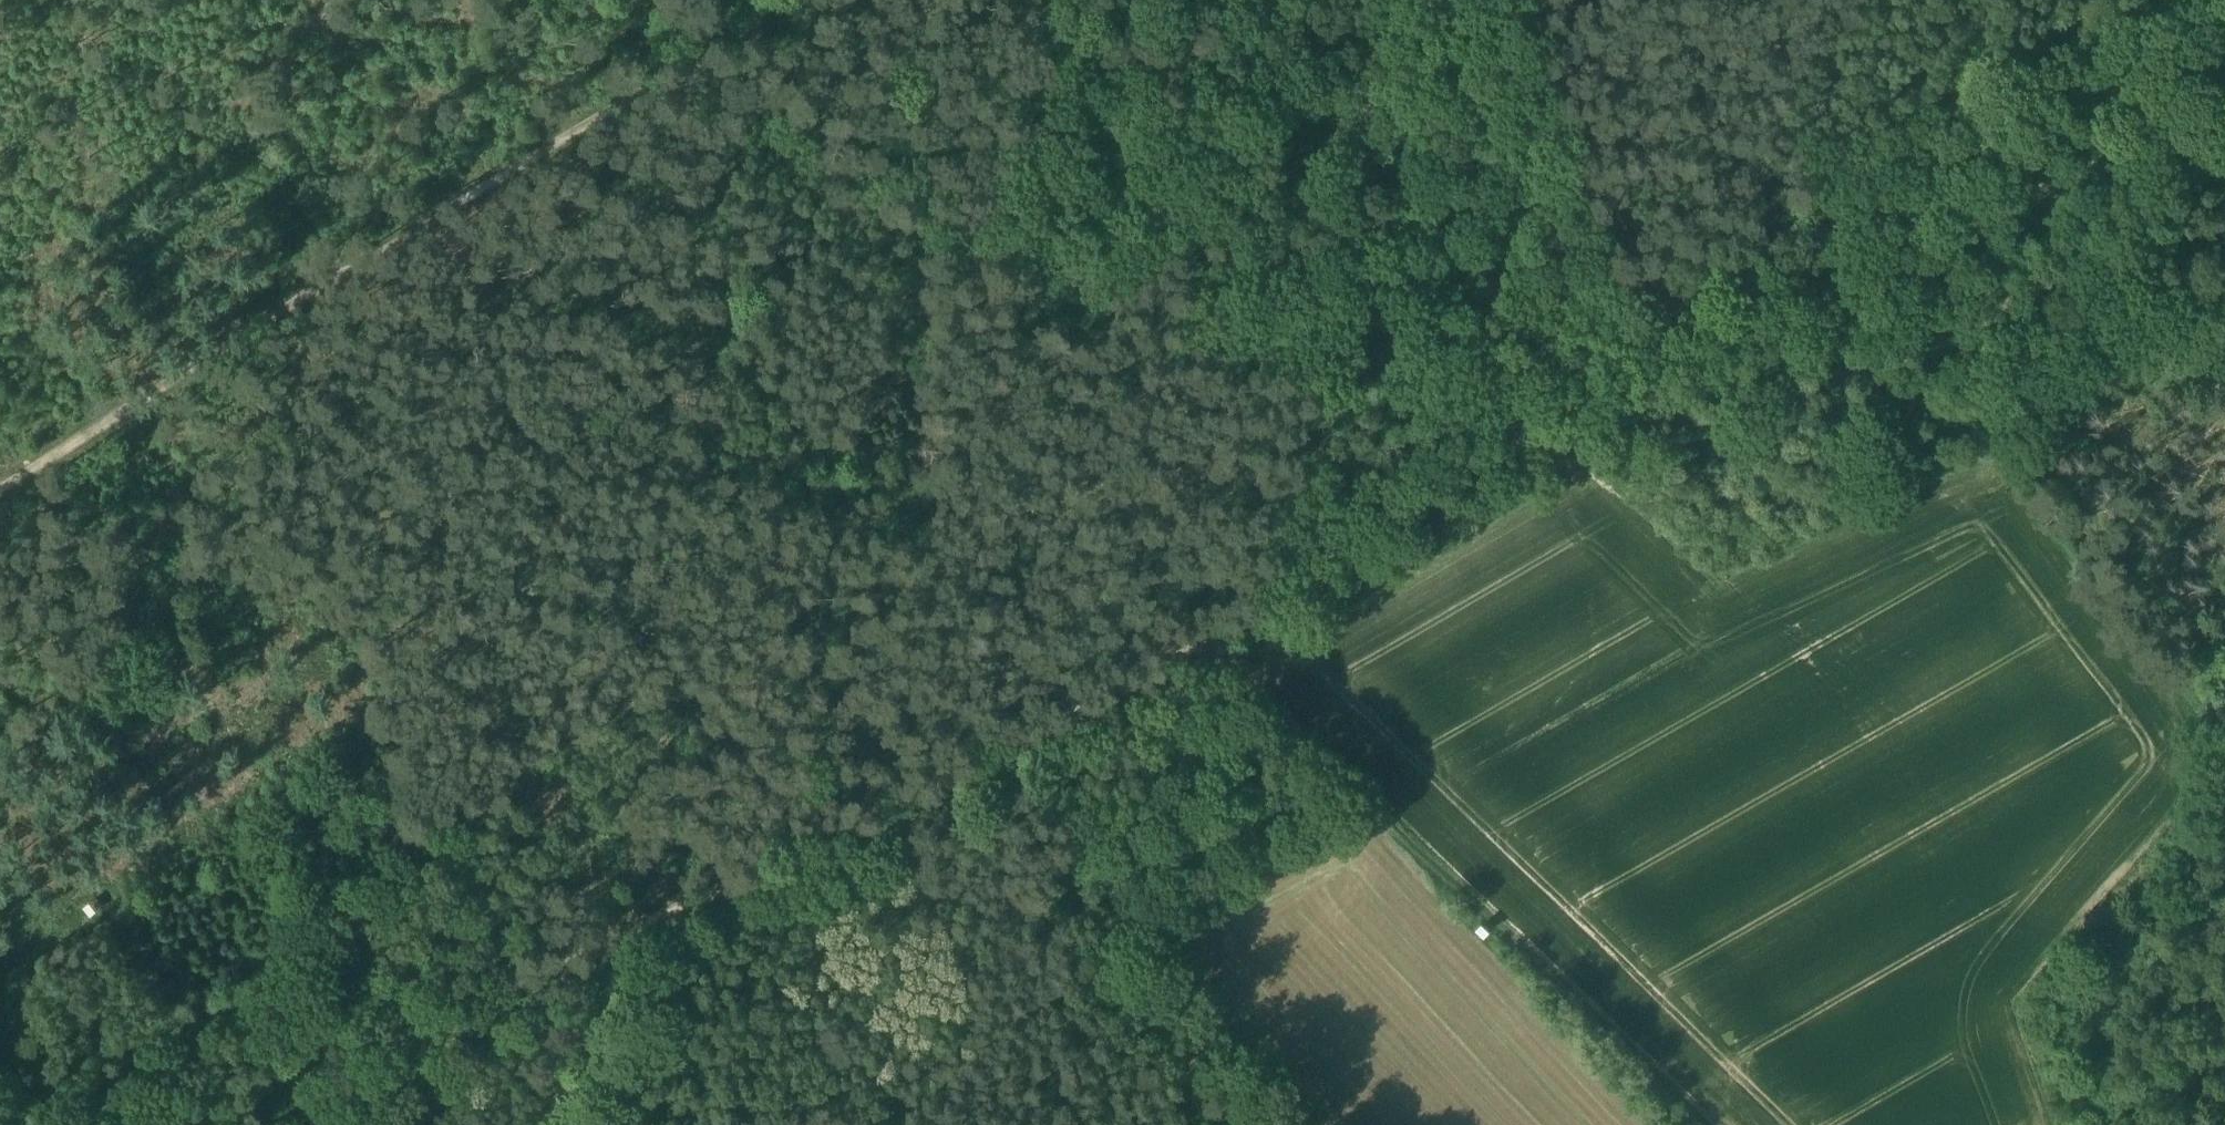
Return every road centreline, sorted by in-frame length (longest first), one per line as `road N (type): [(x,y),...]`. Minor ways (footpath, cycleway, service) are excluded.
road 1 (track): [(2224,136),(2136,230),(1920,361),(1549,416),(1011,753),(481,1005),(426,1054)]
road 2 (track): [(1351,791),(1193,641)]

